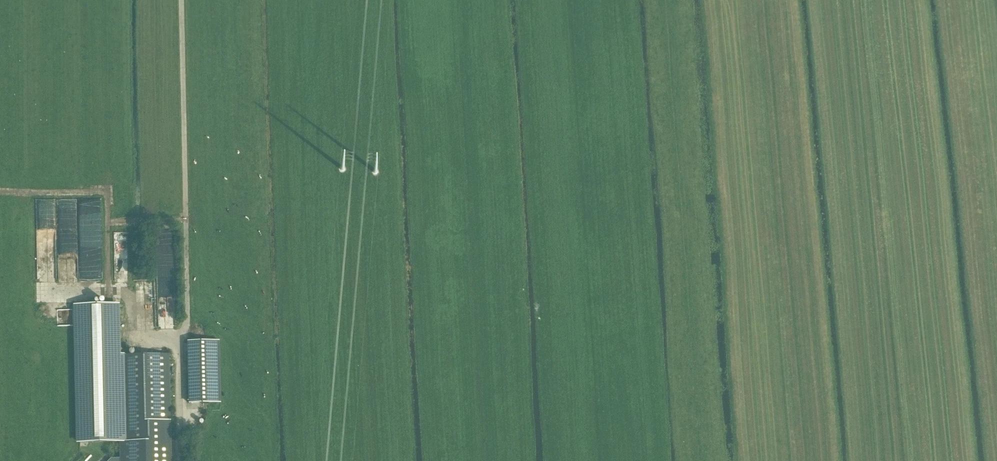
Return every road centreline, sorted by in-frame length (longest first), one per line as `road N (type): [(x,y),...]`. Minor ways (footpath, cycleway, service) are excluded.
road 1 (track): [(178,338),(187,321),(181,0)]

